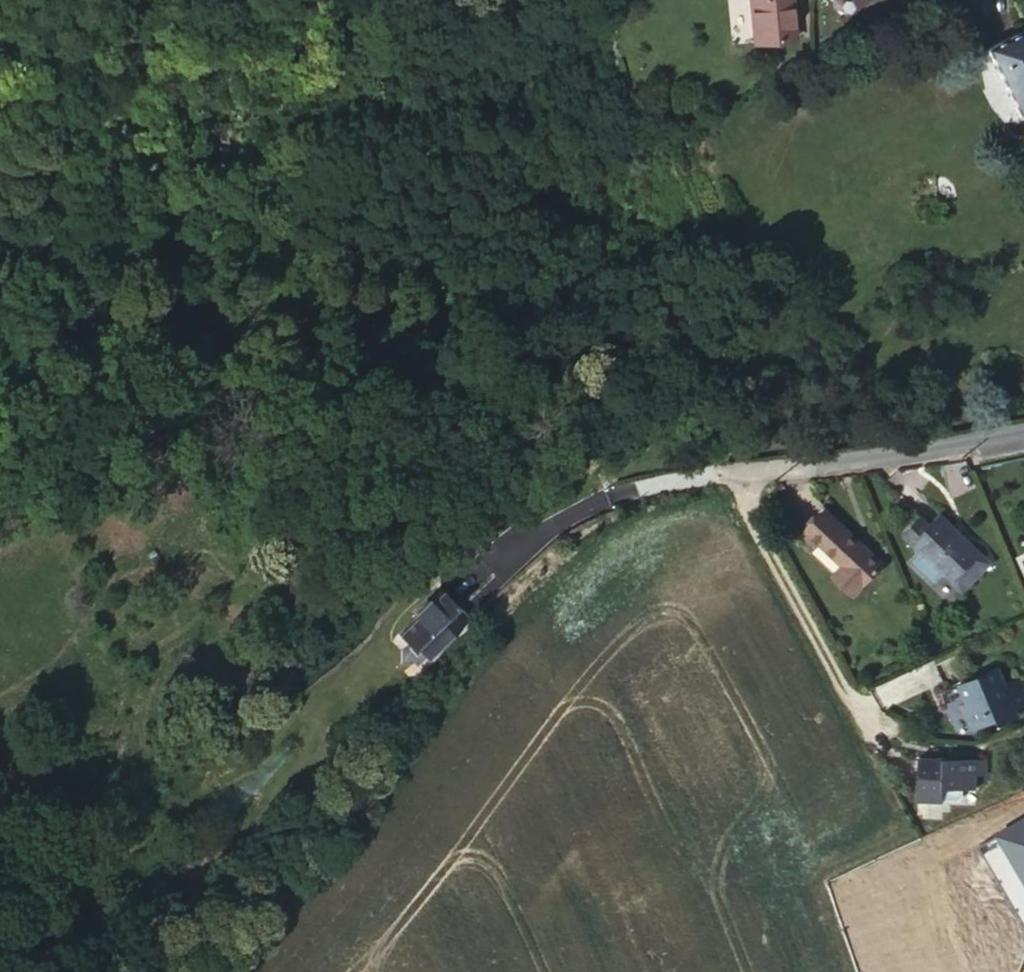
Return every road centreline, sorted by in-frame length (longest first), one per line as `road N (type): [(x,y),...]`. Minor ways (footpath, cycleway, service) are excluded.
road 1 (residential): [(1023,429),(731,470)]

